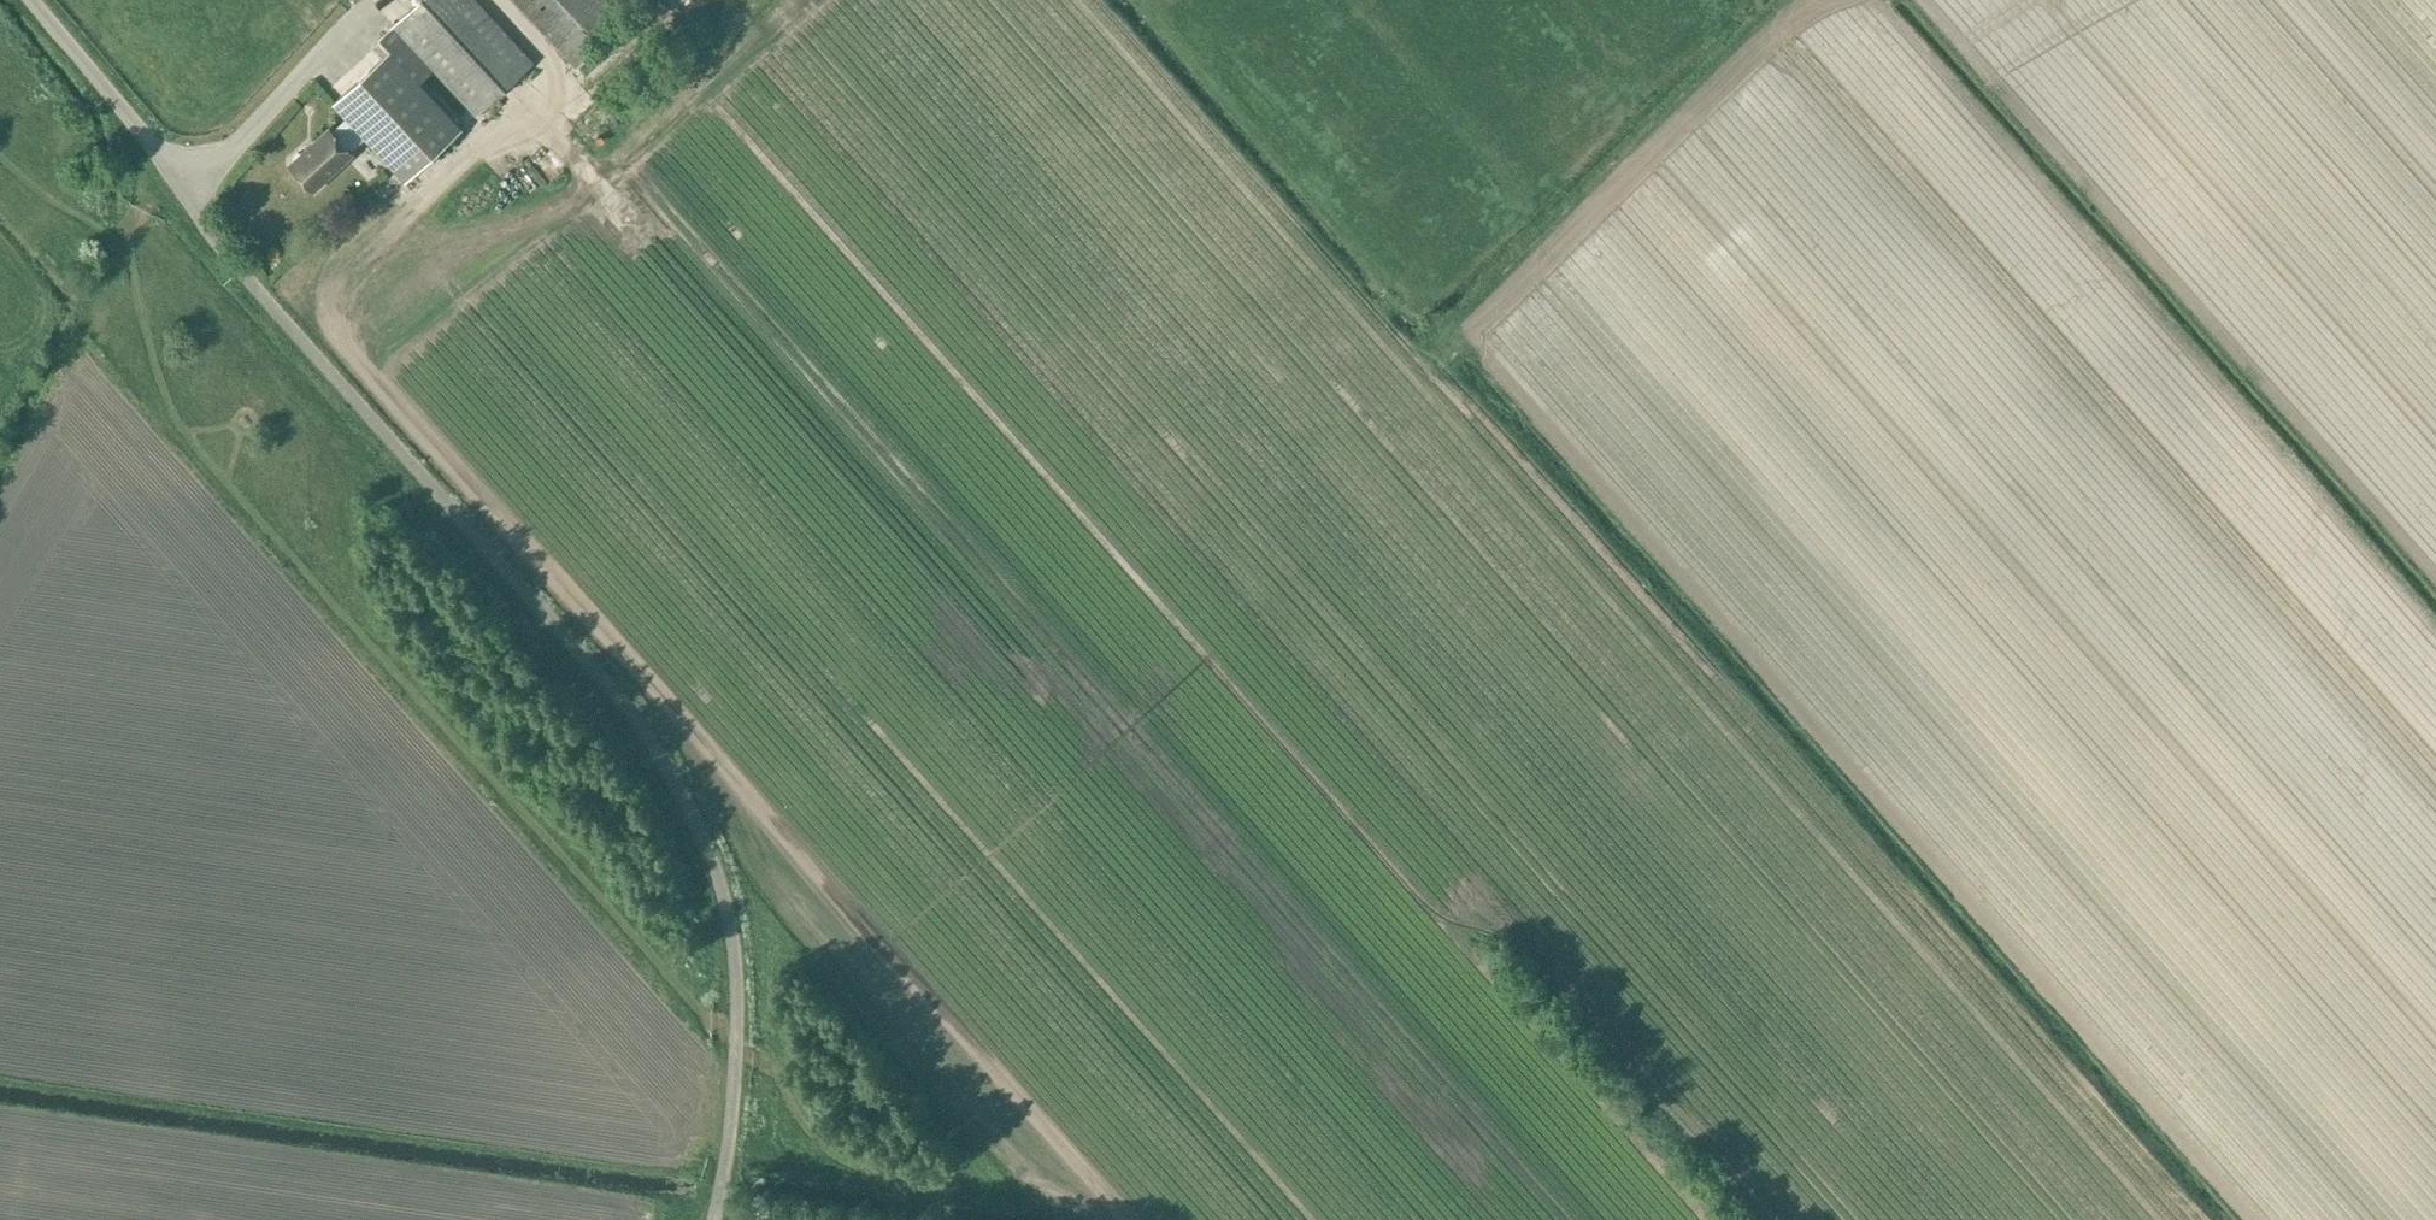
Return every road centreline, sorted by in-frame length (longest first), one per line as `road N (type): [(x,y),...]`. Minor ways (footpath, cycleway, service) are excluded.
road 1 (unclassified): [(716,1219),(733,1097),(735,959),(712,862),(673,779),(618,695),(215,243),(187,186),(32,0)]
road 2 (track): [(913,1219),(916,1186),(837,1163),(736,1044)]
road 3 (track): [(489,0),(551,72),(547,111),(560,136),(628,218)]
road 4 (track): [(373,6),(187,186)]

